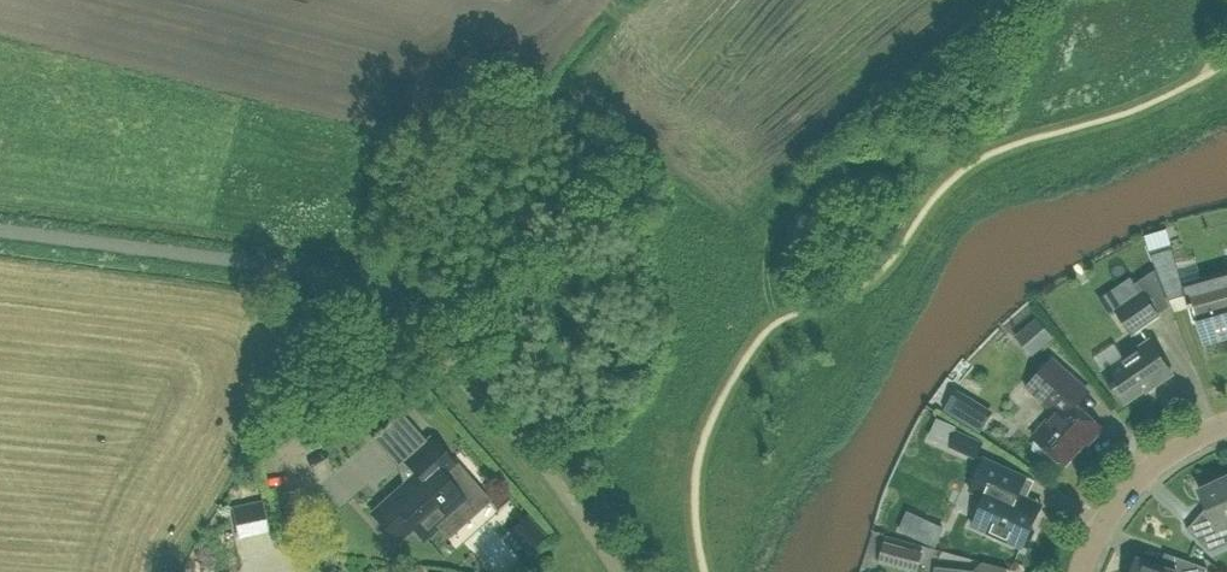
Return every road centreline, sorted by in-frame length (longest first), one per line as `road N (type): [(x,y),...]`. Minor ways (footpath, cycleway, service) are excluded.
road 1 (residential): [(436,352),(391,309),(329,272),(0,230)]
road 2 (residential): [(1089,571),(1106,524),(1145,475),(1183,442),(1226,428)]
road 3 (residential): [(286,415),(303,571)]

